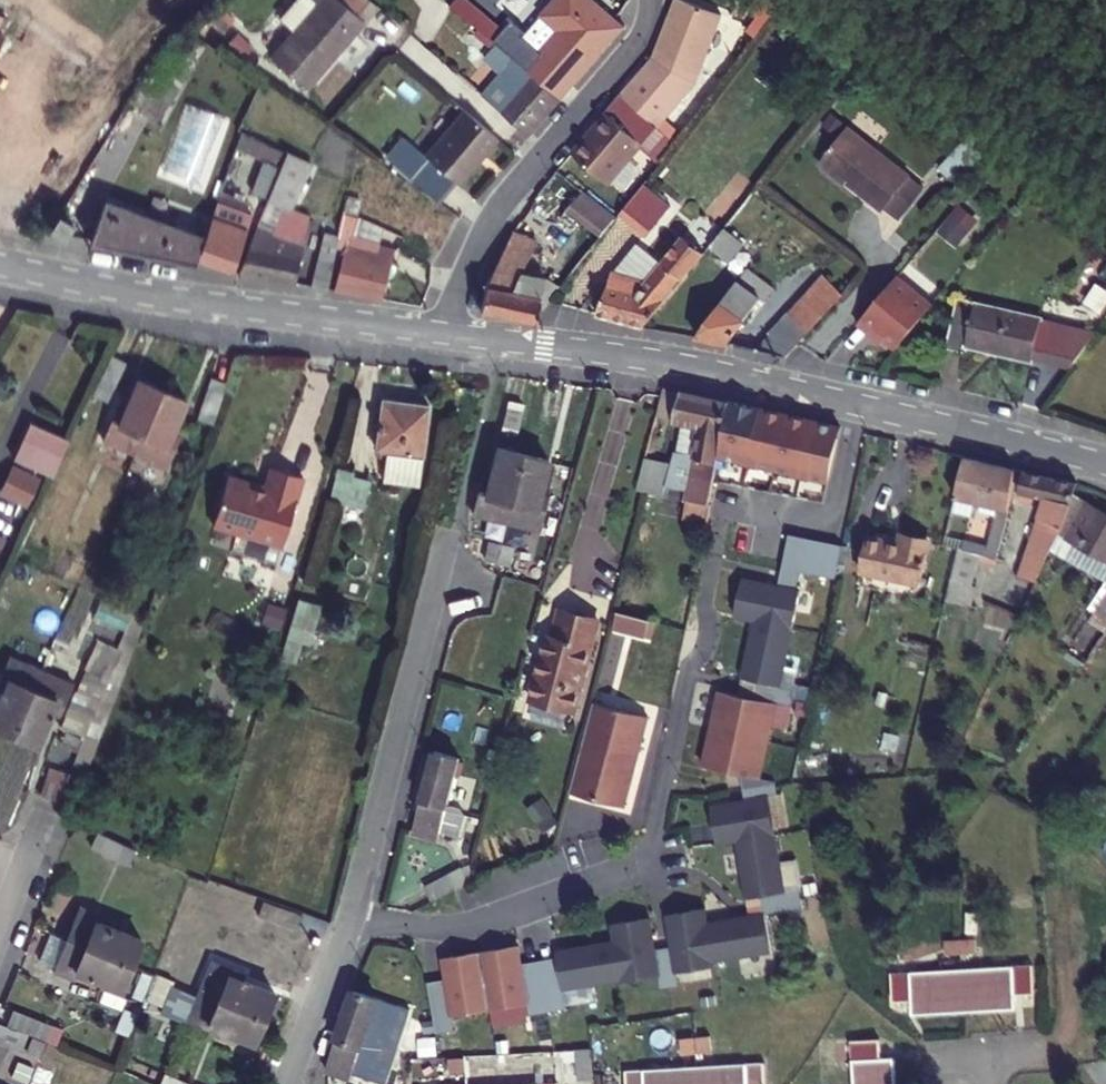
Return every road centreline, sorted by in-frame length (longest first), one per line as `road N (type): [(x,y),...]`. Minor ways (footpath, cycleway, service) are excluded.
road 1 (residential): [(442,334),(686,366),(1105,464)]
road 2 (residential): [(0,267),(442,334)]
road 3 (residential): [(442,334),(495,212),(625,60),(652,0)]
road 4 (residential): [(448,538),(351,920)]
road 5 (residential): [(351,920),(472,925),(628,869)]
road 6 (residential): [(351,920),(287,1083)]

